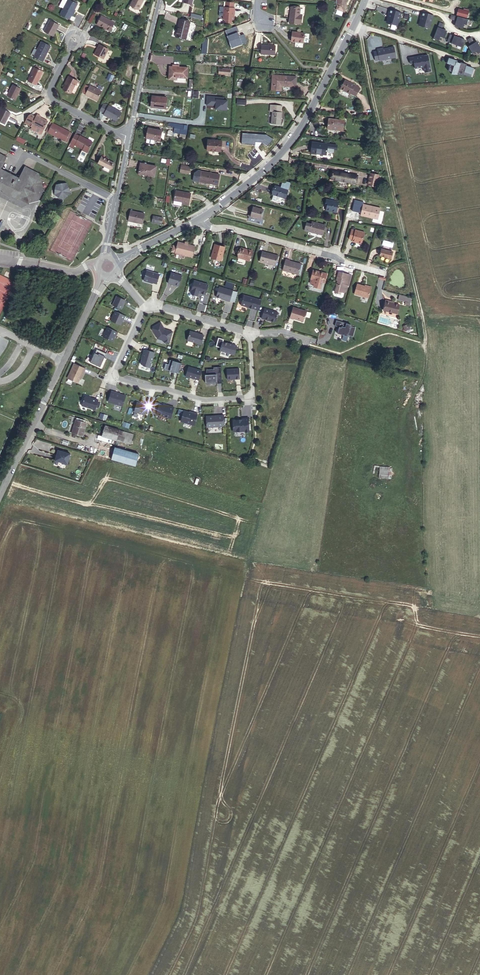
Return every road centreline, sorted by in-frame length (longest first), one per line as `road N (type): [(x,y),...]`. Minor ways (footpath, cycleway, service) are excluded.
road 1 (track): [(351,23),(422,317)]
road 2 (residential): [(144,305),(115,371),(148,388),(204,400),(254,398),(249,335)]
road 3 (tertiary): [(200,217),(292,134),(362,0)]
road 4 (tertiary): [(0,494),(103,275)]
road 5 (residential): [(385,273),(200,217)]
road 6 (residential): [(128,136),(48,95),(74,39)]
road 7 (residential): [(160,0),(128,136)]
road 8 (residential): [(128,136),(106,257)]

